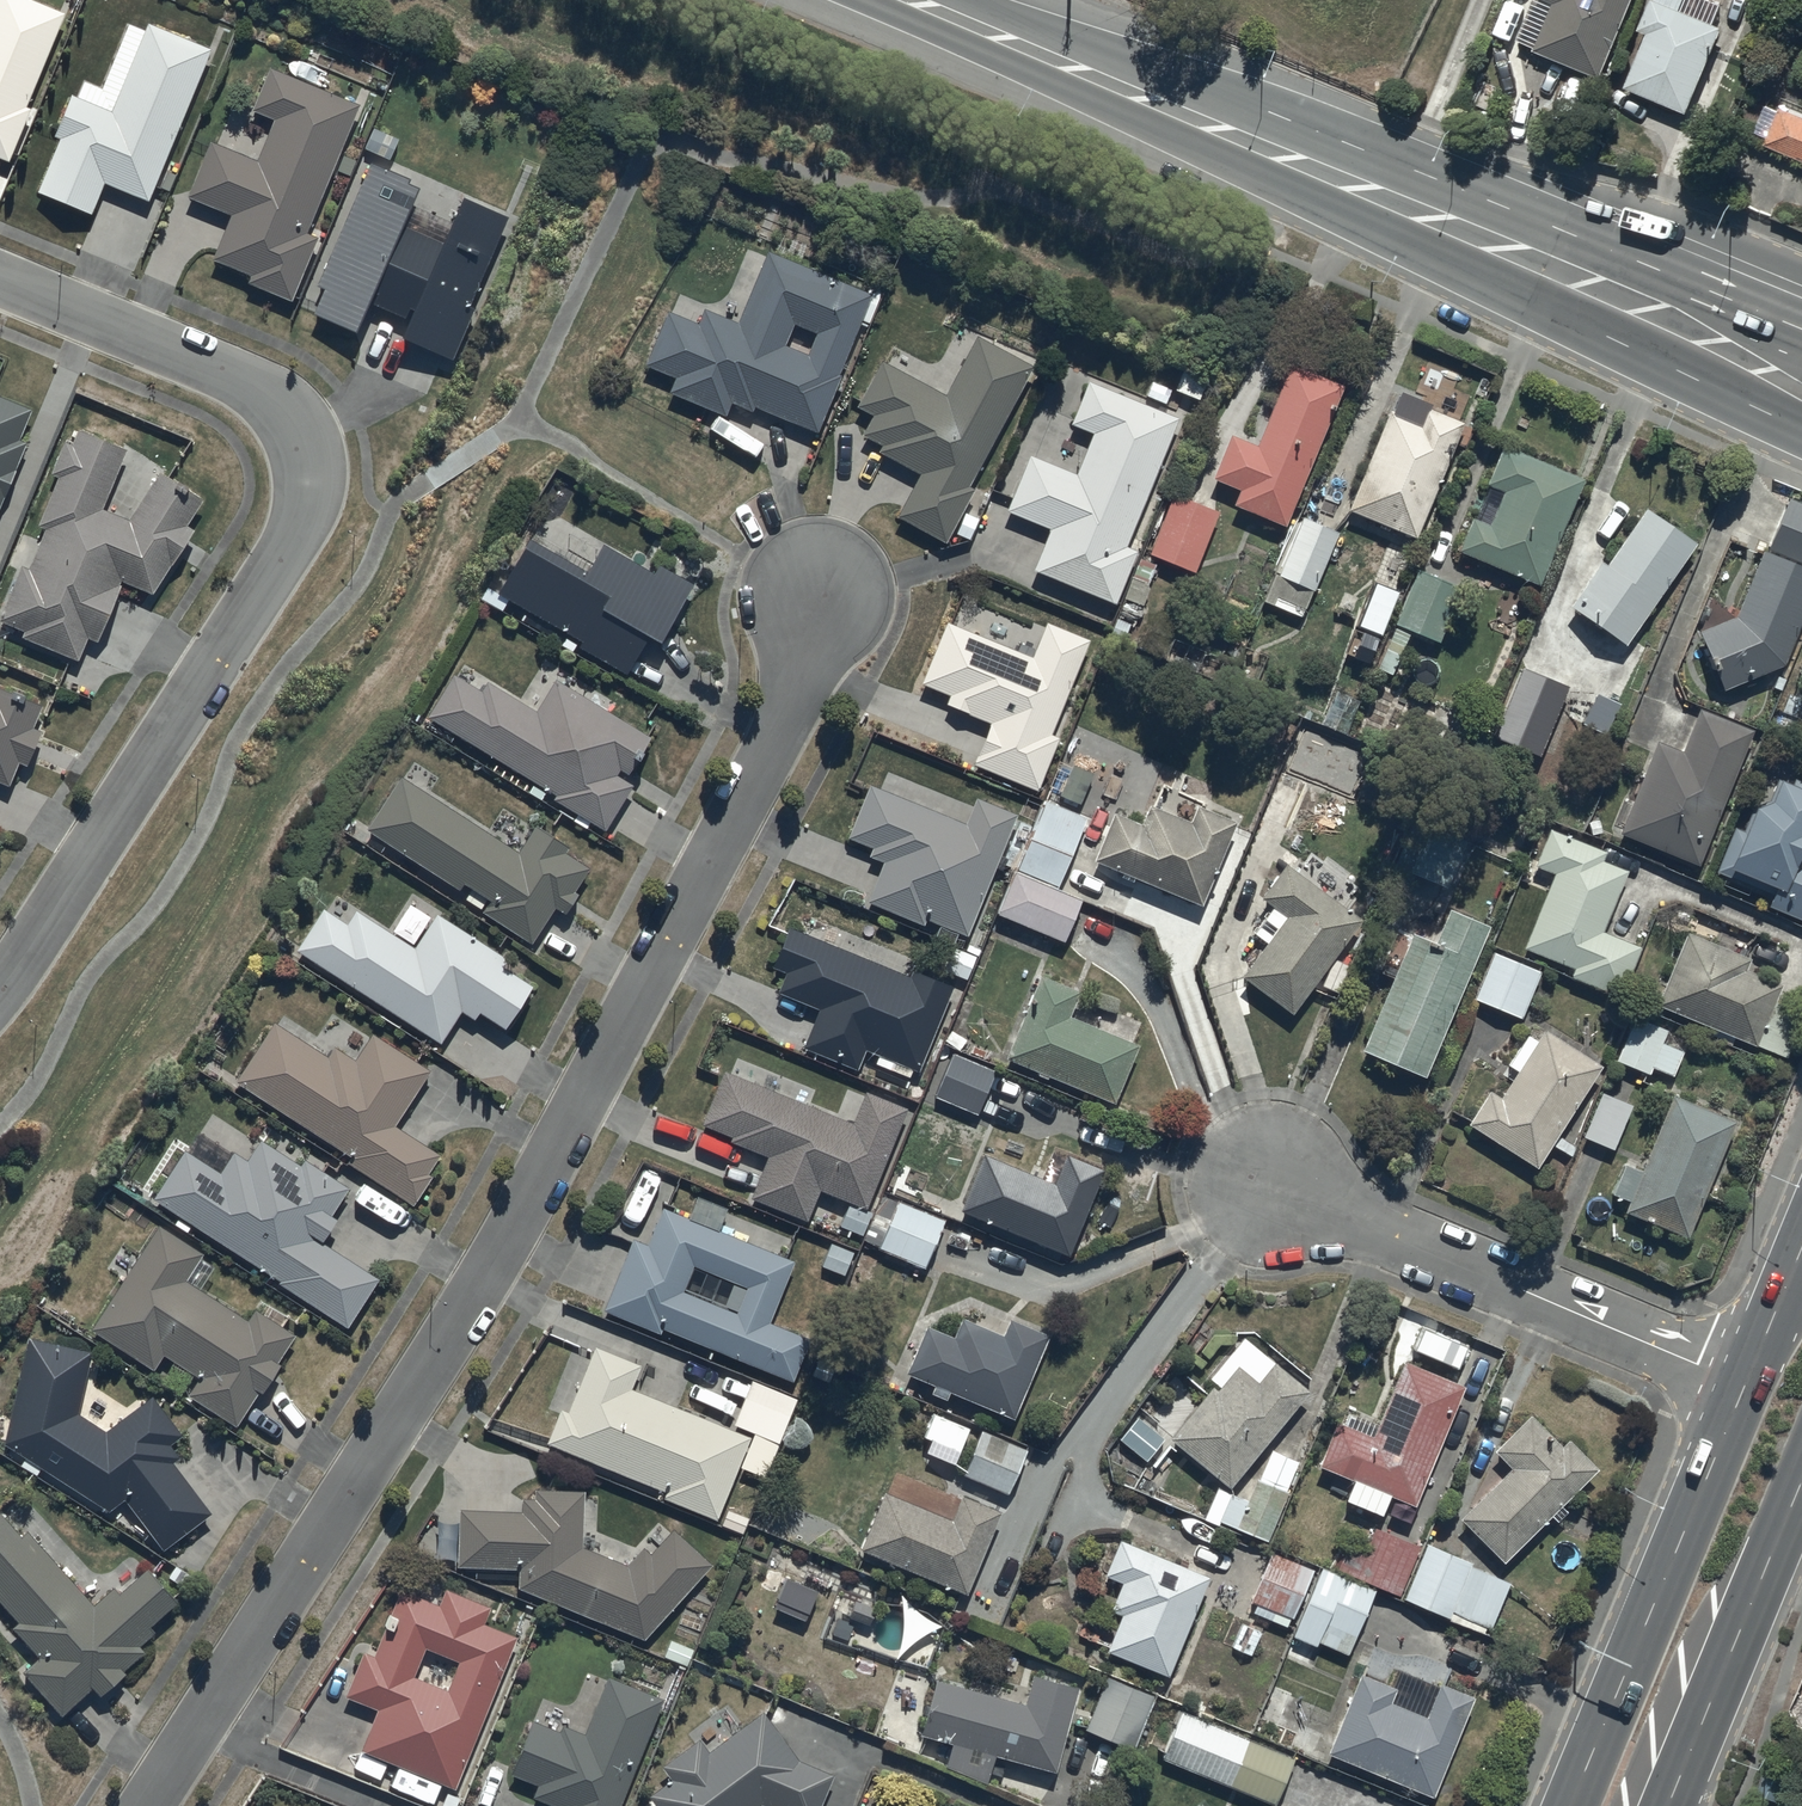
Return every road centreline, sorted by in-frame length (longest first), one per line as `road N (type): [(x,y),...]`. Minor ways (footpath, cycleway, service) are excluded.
road 1 (residential): [(819,590),(799,690),(602,1071),(380,1451),(148,1805)]
road 2 (trunk): [(1801,431),(1606,342),(1471,267),(878,0)]
road 3 (residential): [(0,277),(268,391),(298,419),(309,473),(282,560),(0,988)]
road 4 (residential): [(1743,1385),(1262,1178)]
road 5 (trunk): [(1370,145),(1801,340)]
road 6 (trunk): [(1569,1805),(1743,1385)]
road 7 (trunk): [(1370,145),(1676,227),(1801,276)]
road 8 (trunk): [(959,0),(1370,145)]
road 9 (trunk): [(1801,1483),(1669,1805)]
road 10 (trunk): [(1743,1385),(1801,1269)]

